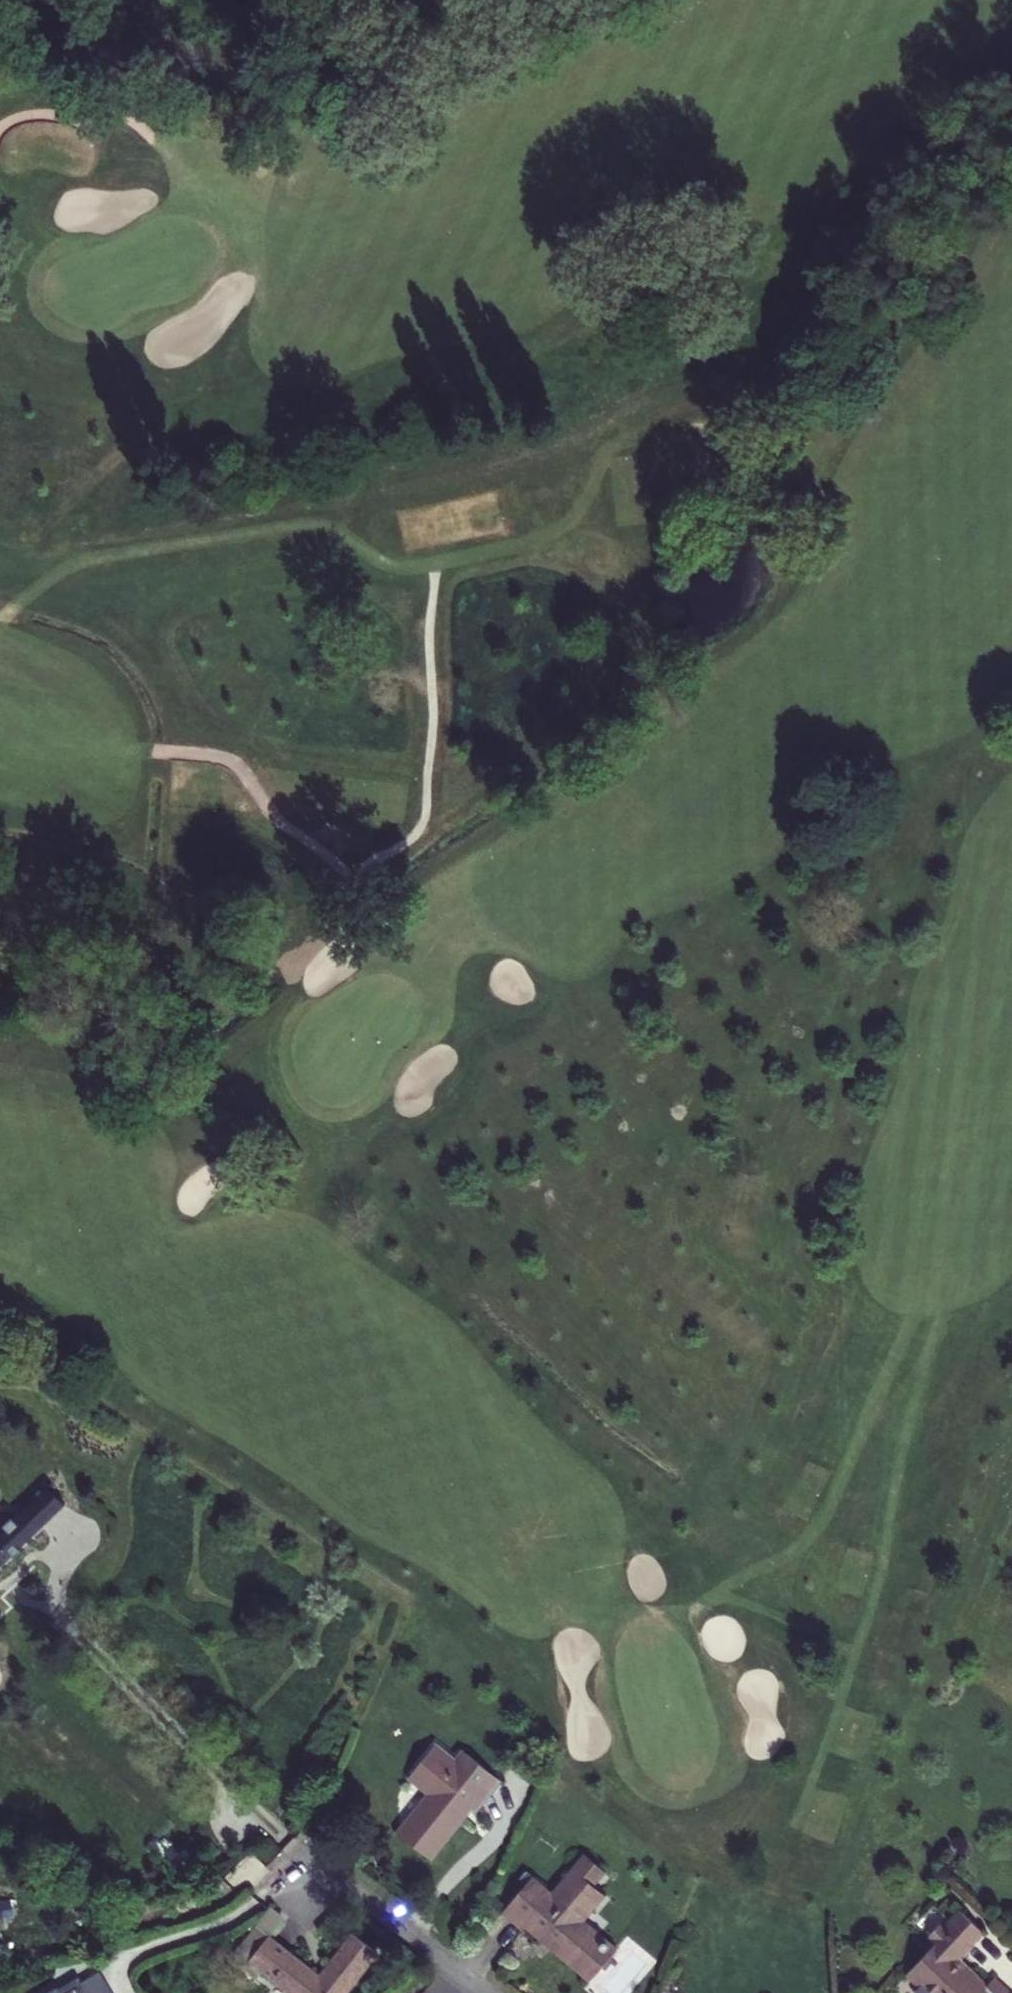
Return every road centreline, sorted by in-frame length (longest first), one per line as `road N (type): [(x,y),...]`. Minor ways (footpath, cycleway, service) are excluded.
road 1 (residential): [(483,1992),(289,1843)]

